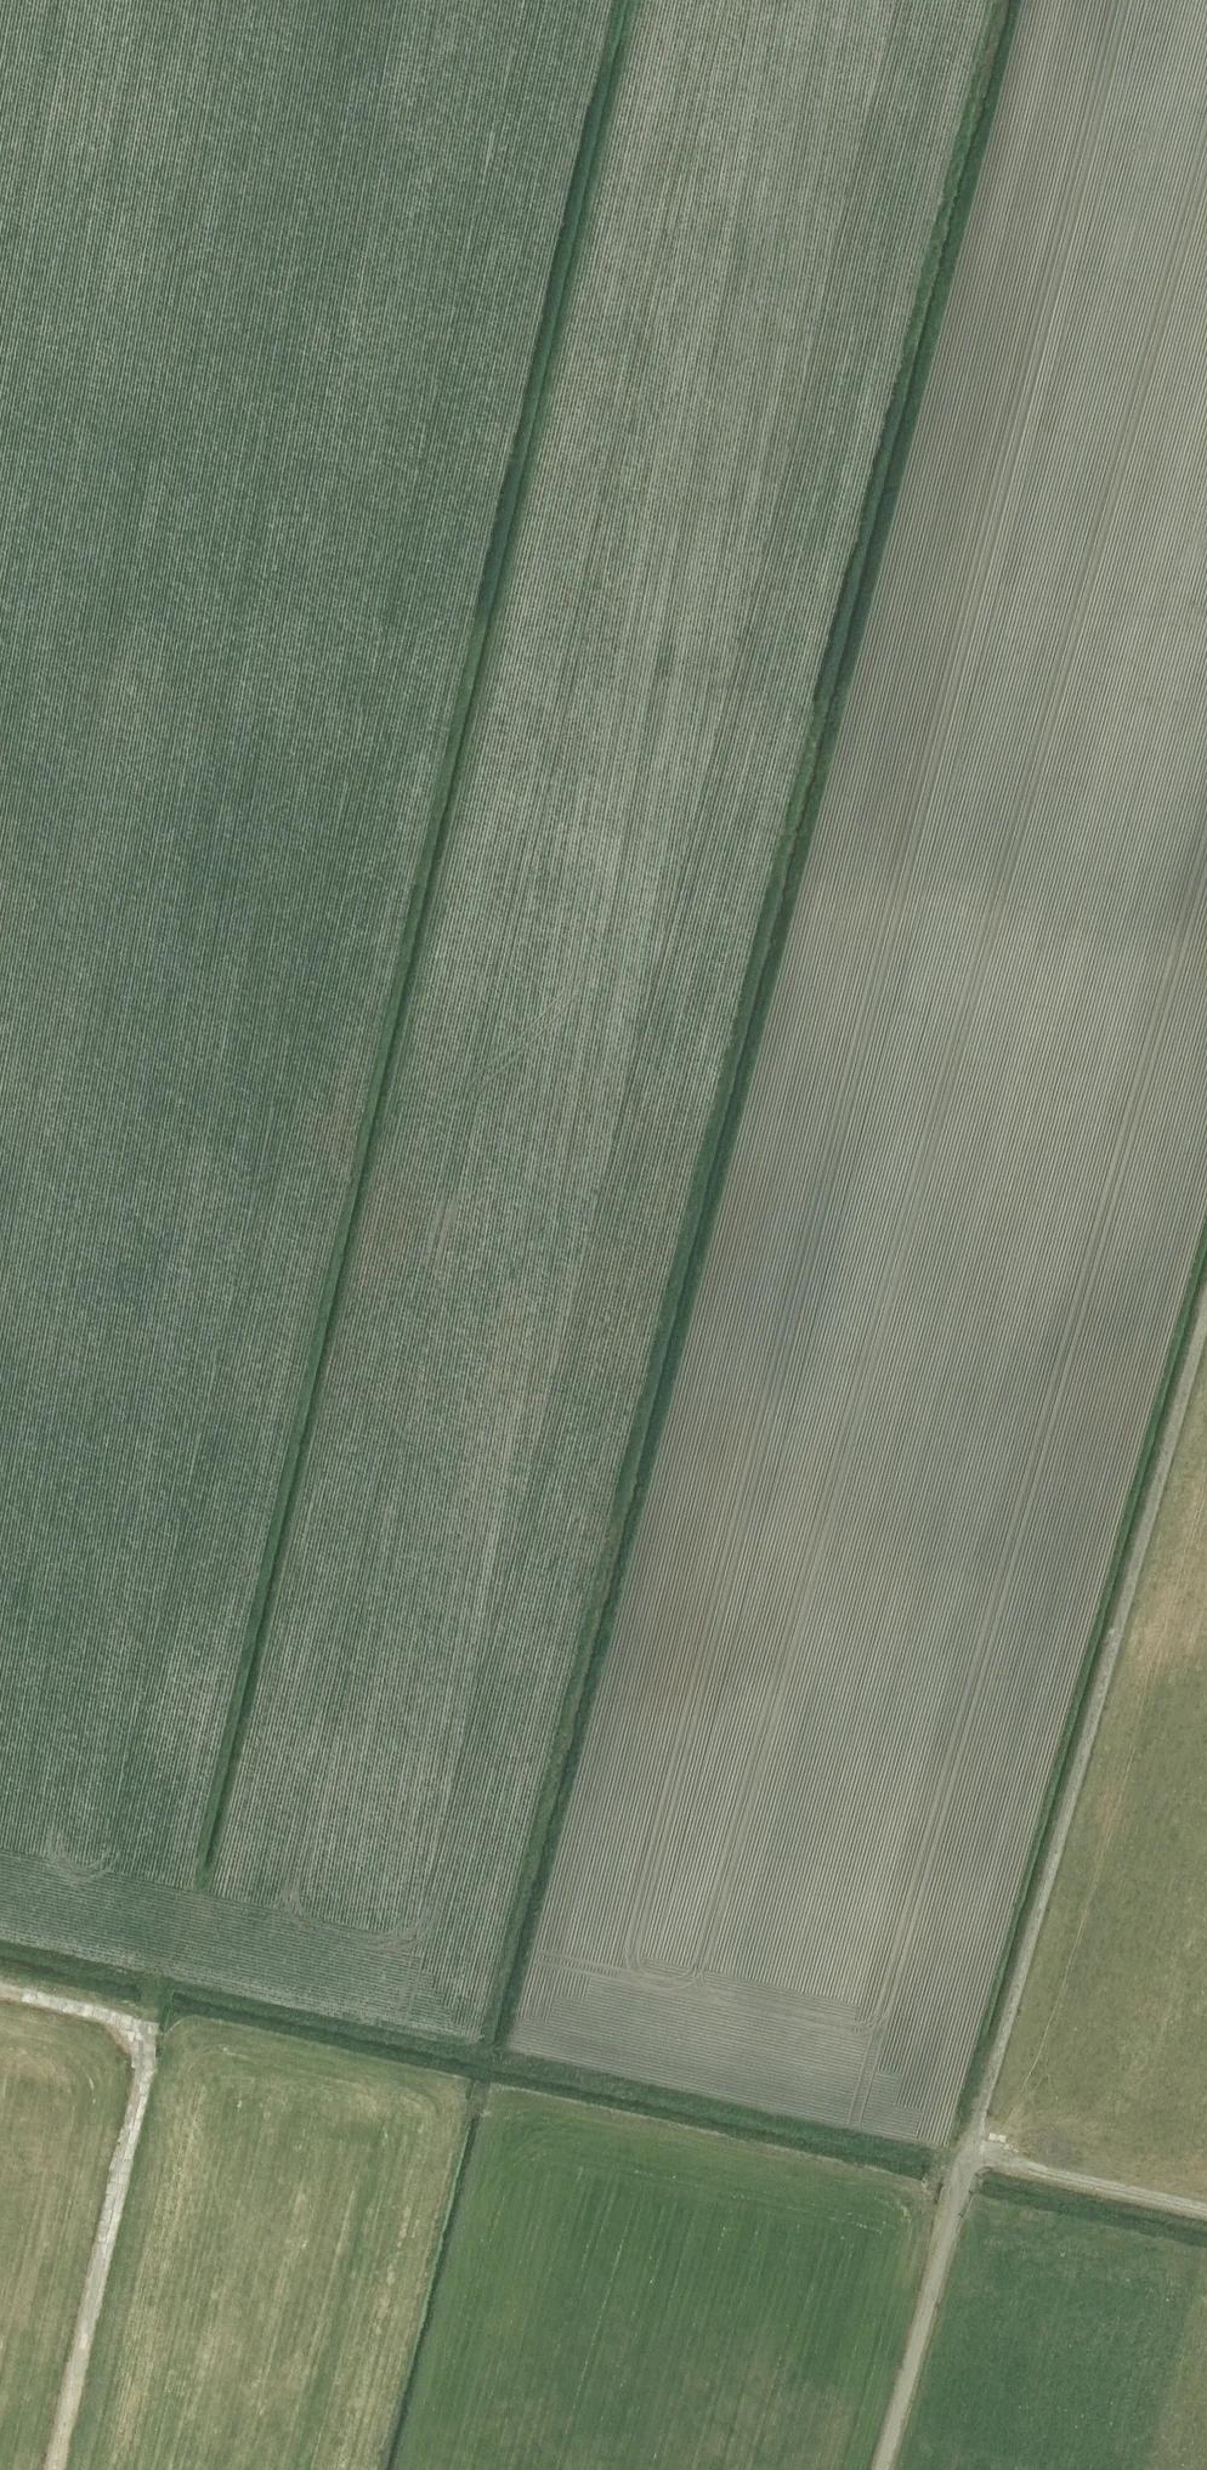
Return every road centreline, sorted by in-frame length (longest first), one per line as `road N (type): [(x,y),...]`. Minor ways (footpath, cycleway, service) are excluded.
road 1 (track): [(974,2150),(1206,1307)]
road 2 (track): [(55,2469),(148,2047),(139,2027),(0,1994)]
road 3 (track): [(883,2469),(974,2150),(1206,2204)]

